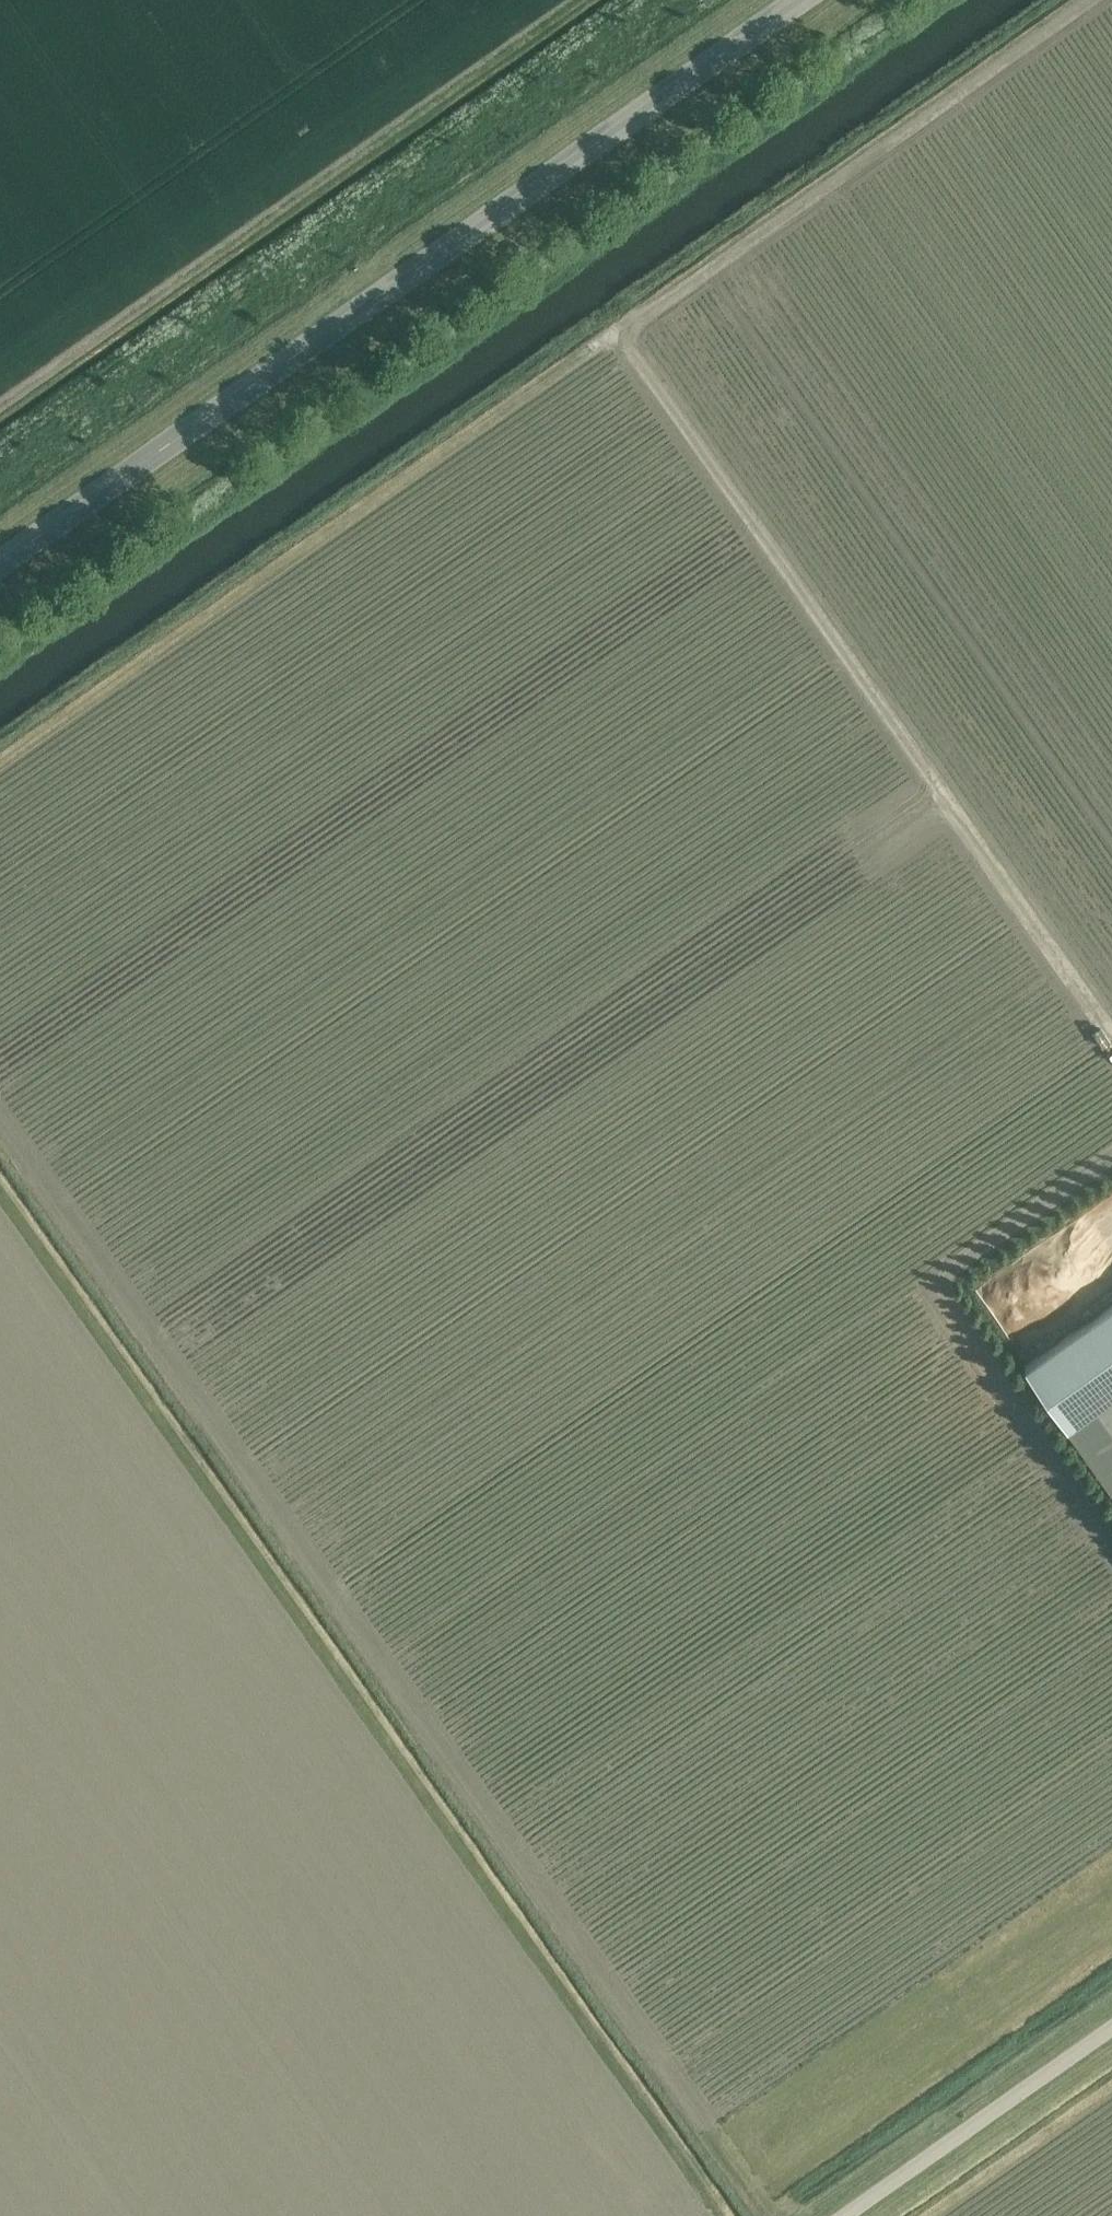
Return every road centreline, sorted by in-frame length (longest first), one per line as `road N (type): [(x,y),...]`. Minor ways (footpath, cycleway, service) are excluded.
road 1 (unclassified): [(0,567),(805,0)]
road 2 (track): [(1095,0),(622,332),(628,347)]
road 3 (unclassified): [(1111,2034),(851,2215)]

